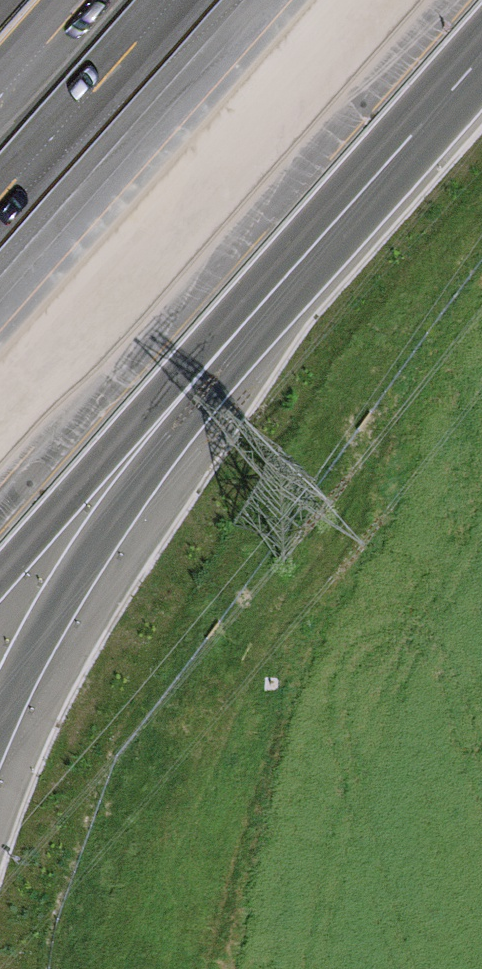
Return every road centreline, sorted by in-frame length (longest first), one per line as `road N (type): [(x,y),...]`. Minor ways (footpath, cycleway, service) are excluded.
road 1 (motorway): [(0,376),(330,0)]
road 2 (motorway): [(0,725),(101,526),(243,327)]
road 3 (motorway): [(243,327),(481,56)]
road 4 (motorway): [(0,588),(243,327)]
road 5 (motorway): [(176,0),(0,199)]

